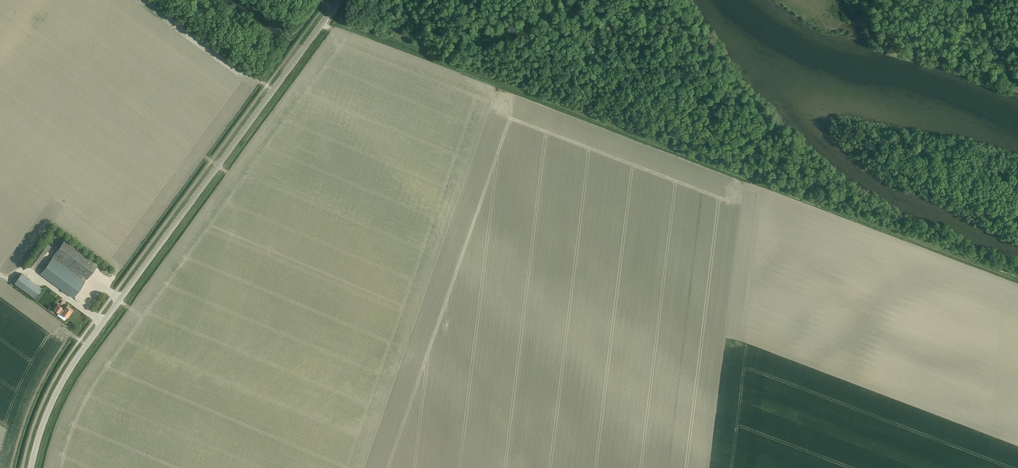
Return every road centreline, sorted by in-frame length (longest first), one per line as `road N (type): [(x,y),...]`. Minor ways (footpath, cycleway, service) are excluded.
road 1 (tertiary): [(30,467),(68,369),(339,0)]
road 2 (track): [(685,0),(723,65),(723,81),(762,108),(879,225),(1017,279)]

